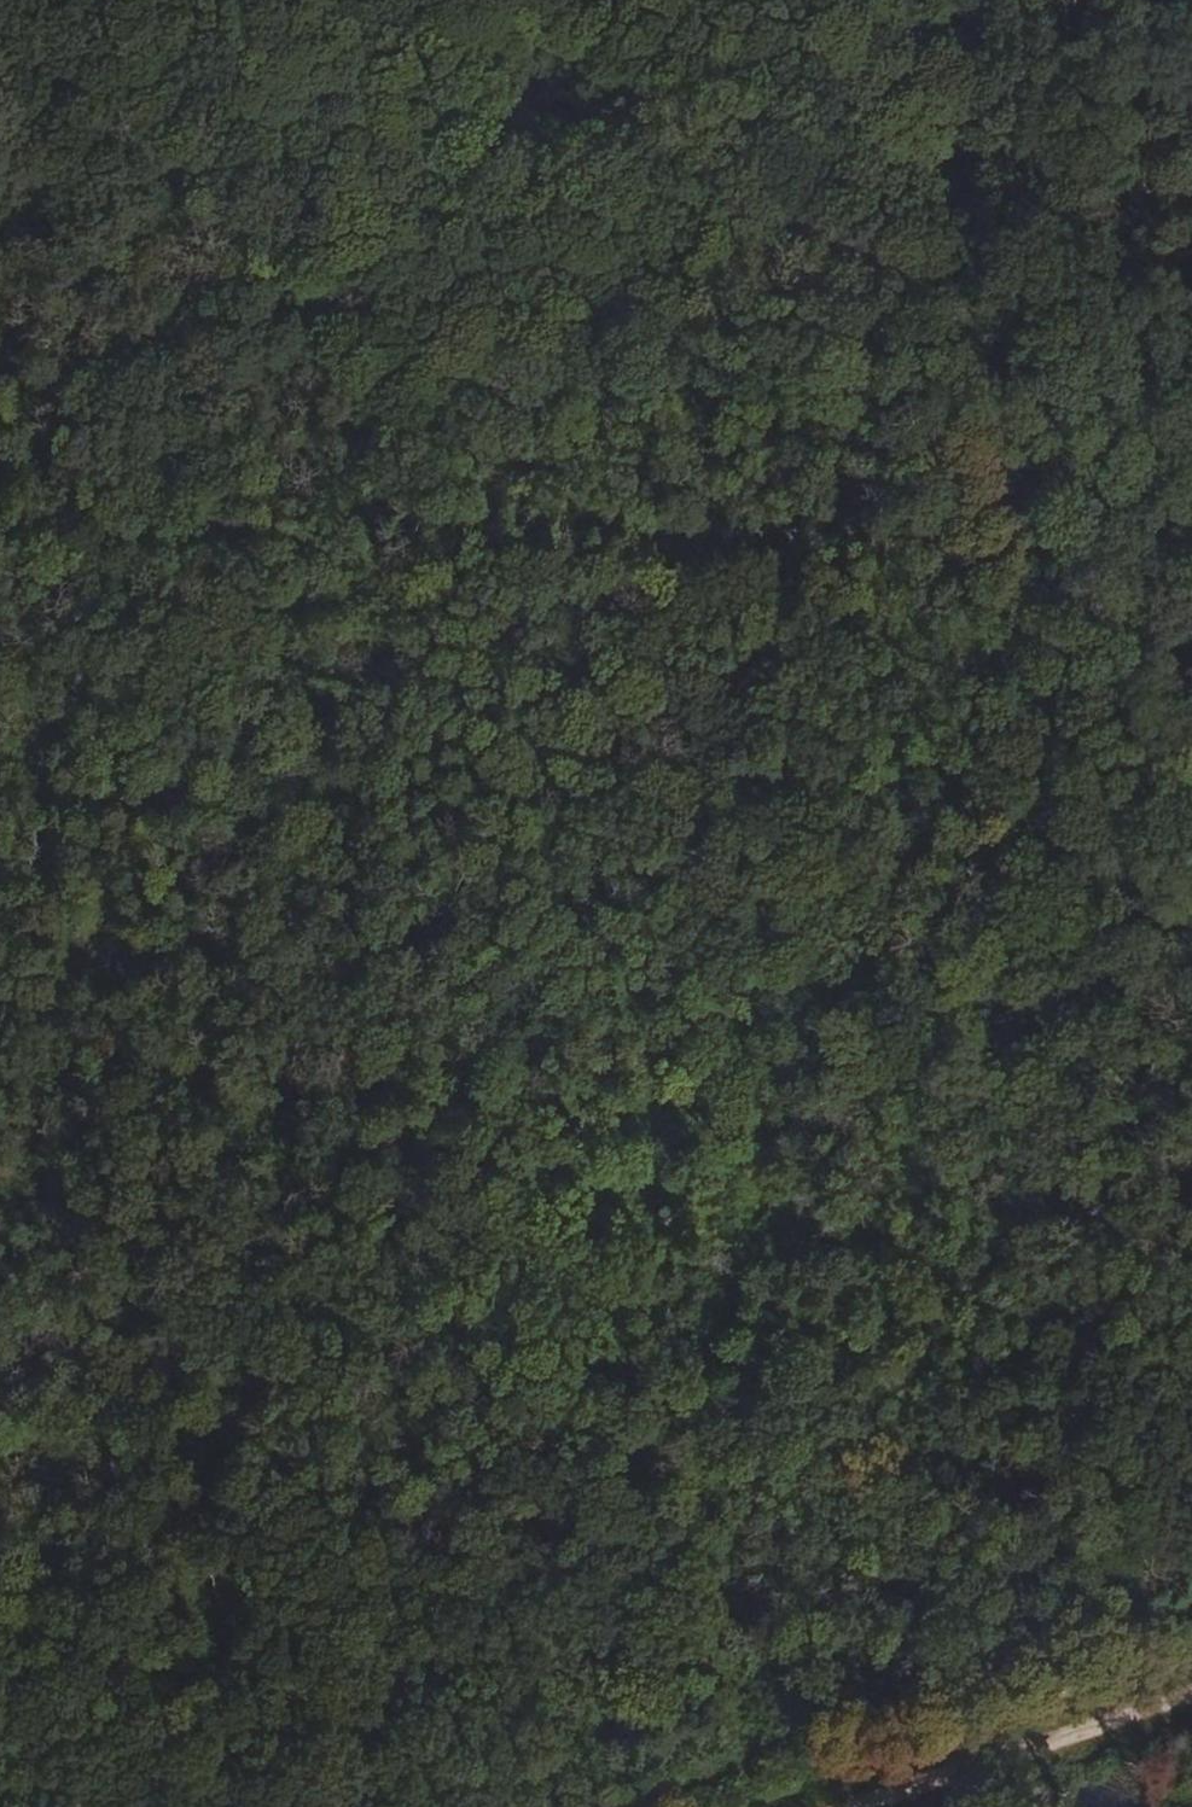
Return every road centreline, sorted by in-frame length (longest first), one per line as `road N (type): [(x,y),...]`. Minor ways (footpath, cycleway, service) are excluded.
road 1 (track): [(853,1806),(1191,1693)]

